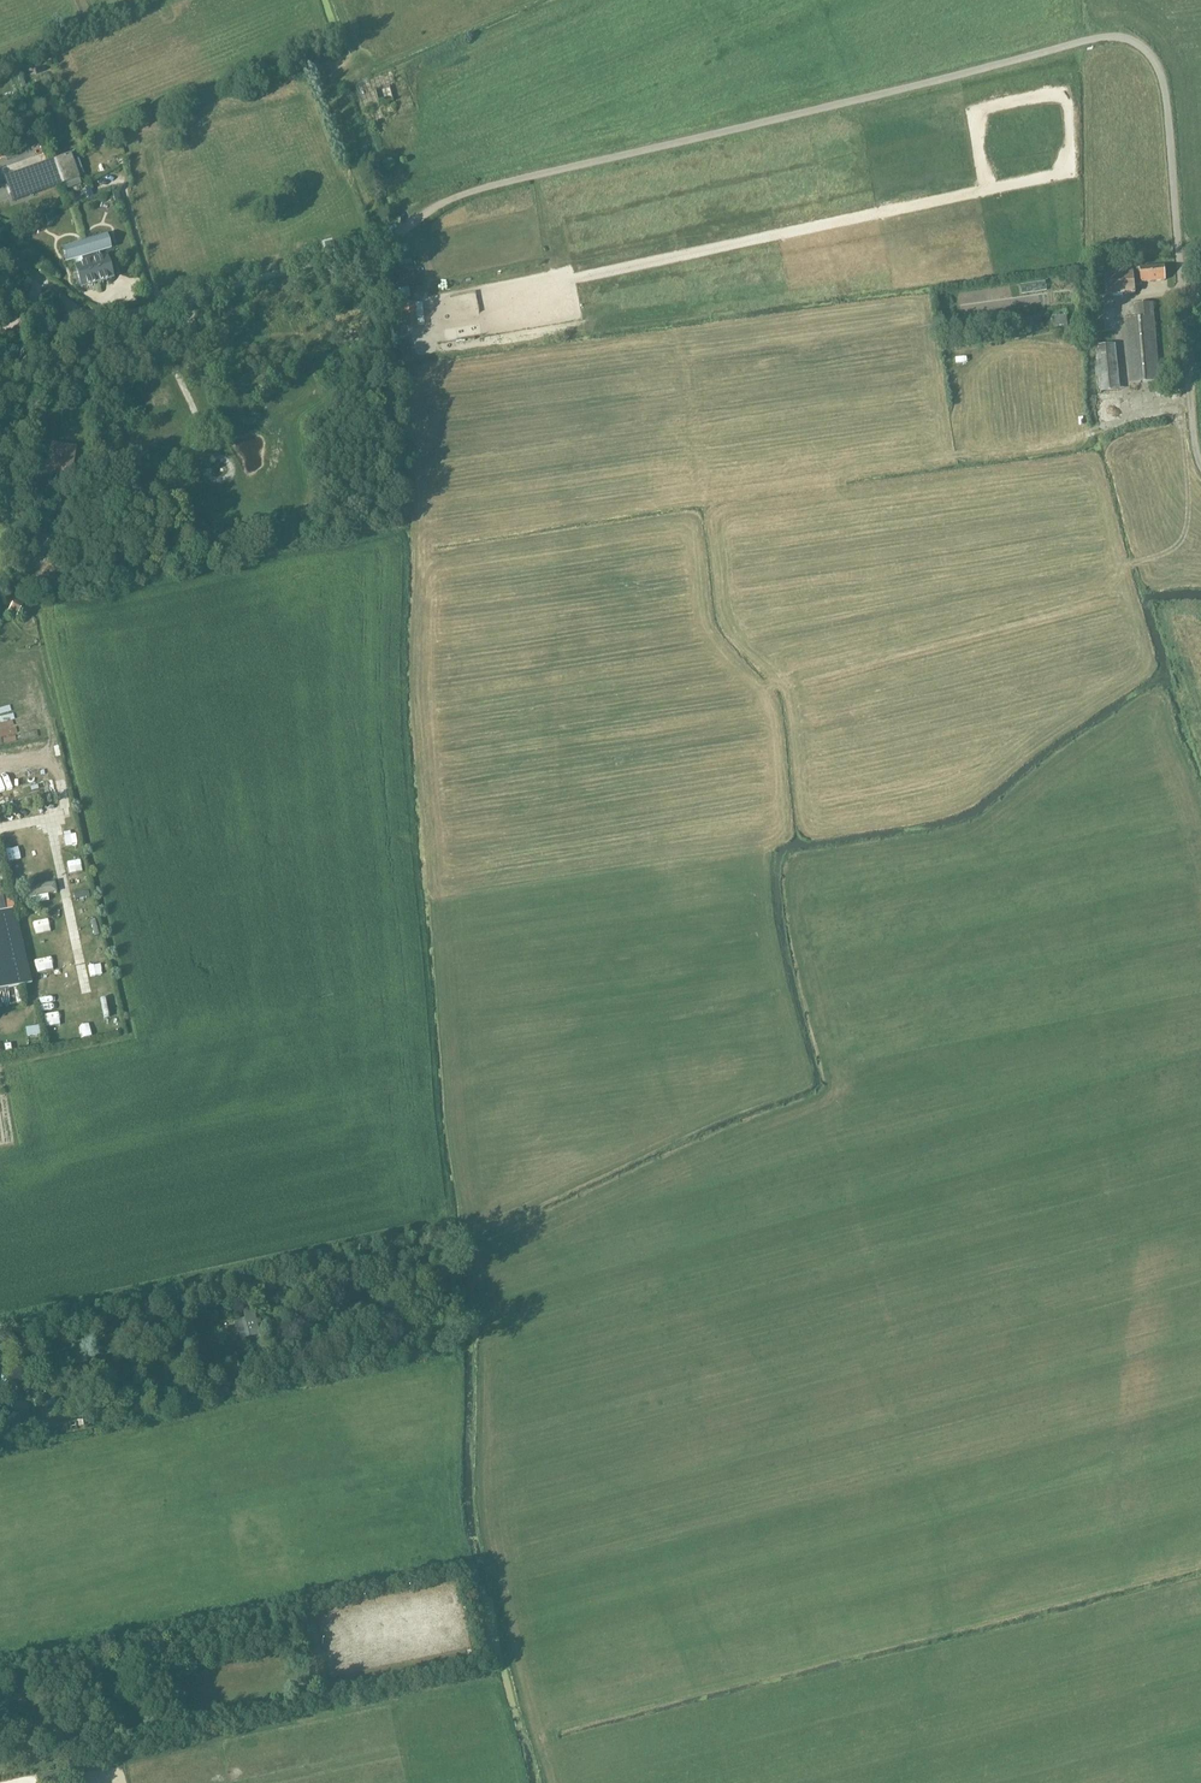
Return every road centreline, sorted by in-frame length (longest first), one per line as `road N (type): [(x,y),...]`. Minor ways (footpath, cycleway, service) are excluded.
road 1 (track): [(0,828),(48,819),(86,991)]
road 2 (track): [(1179,404),(1186,529),(1179,544),(1142,561)]
road 3 (track): [(332,82),(383,243)]

